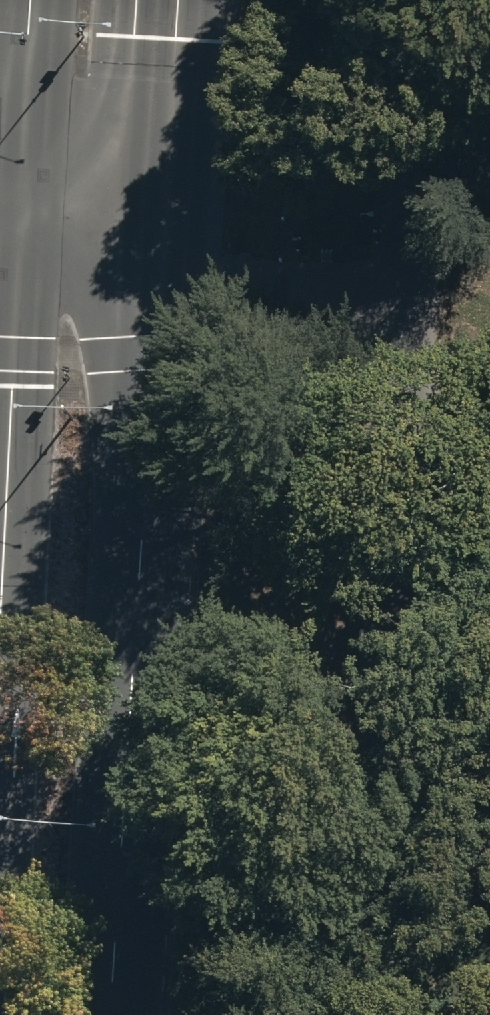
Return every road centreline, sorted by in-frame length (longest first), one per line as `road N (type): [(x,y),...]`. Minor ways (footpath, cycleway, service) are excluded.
road 1 (primary): [(172,183),(111,1014)]
road 2 (primary): [(0,480),(14,196)]
road 3 (primary): [(14,196),(28,0)]
road 4 (primary): [(182,0),(172,183)]
road 5 (secondary): [(14,196),(172,183)]

